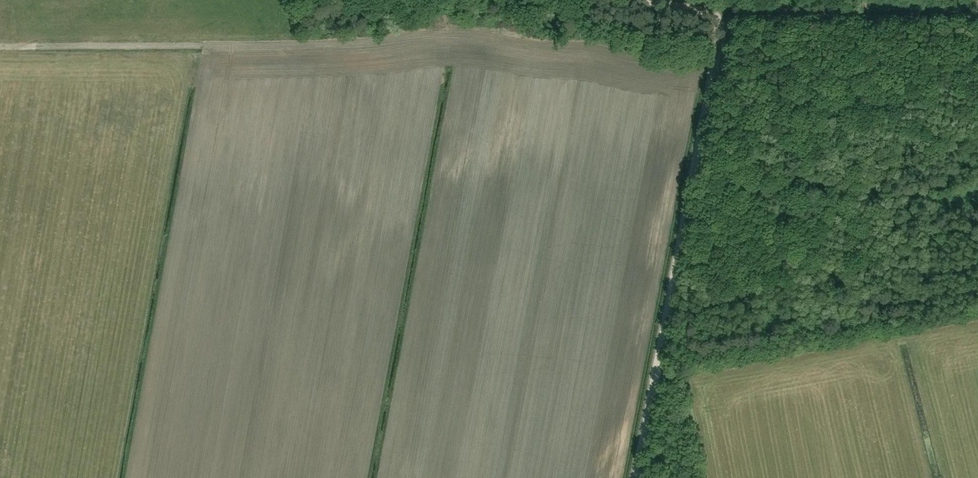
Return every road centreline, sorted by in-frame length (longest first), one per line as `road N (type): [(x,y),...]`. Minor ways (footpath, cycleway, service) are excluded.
road 1 (track): [(718,69),(604,45),(420,33),(361,44),(37,48)]
road 2 (track): [(649,0),(713,15),(721,35),(631,477)]

